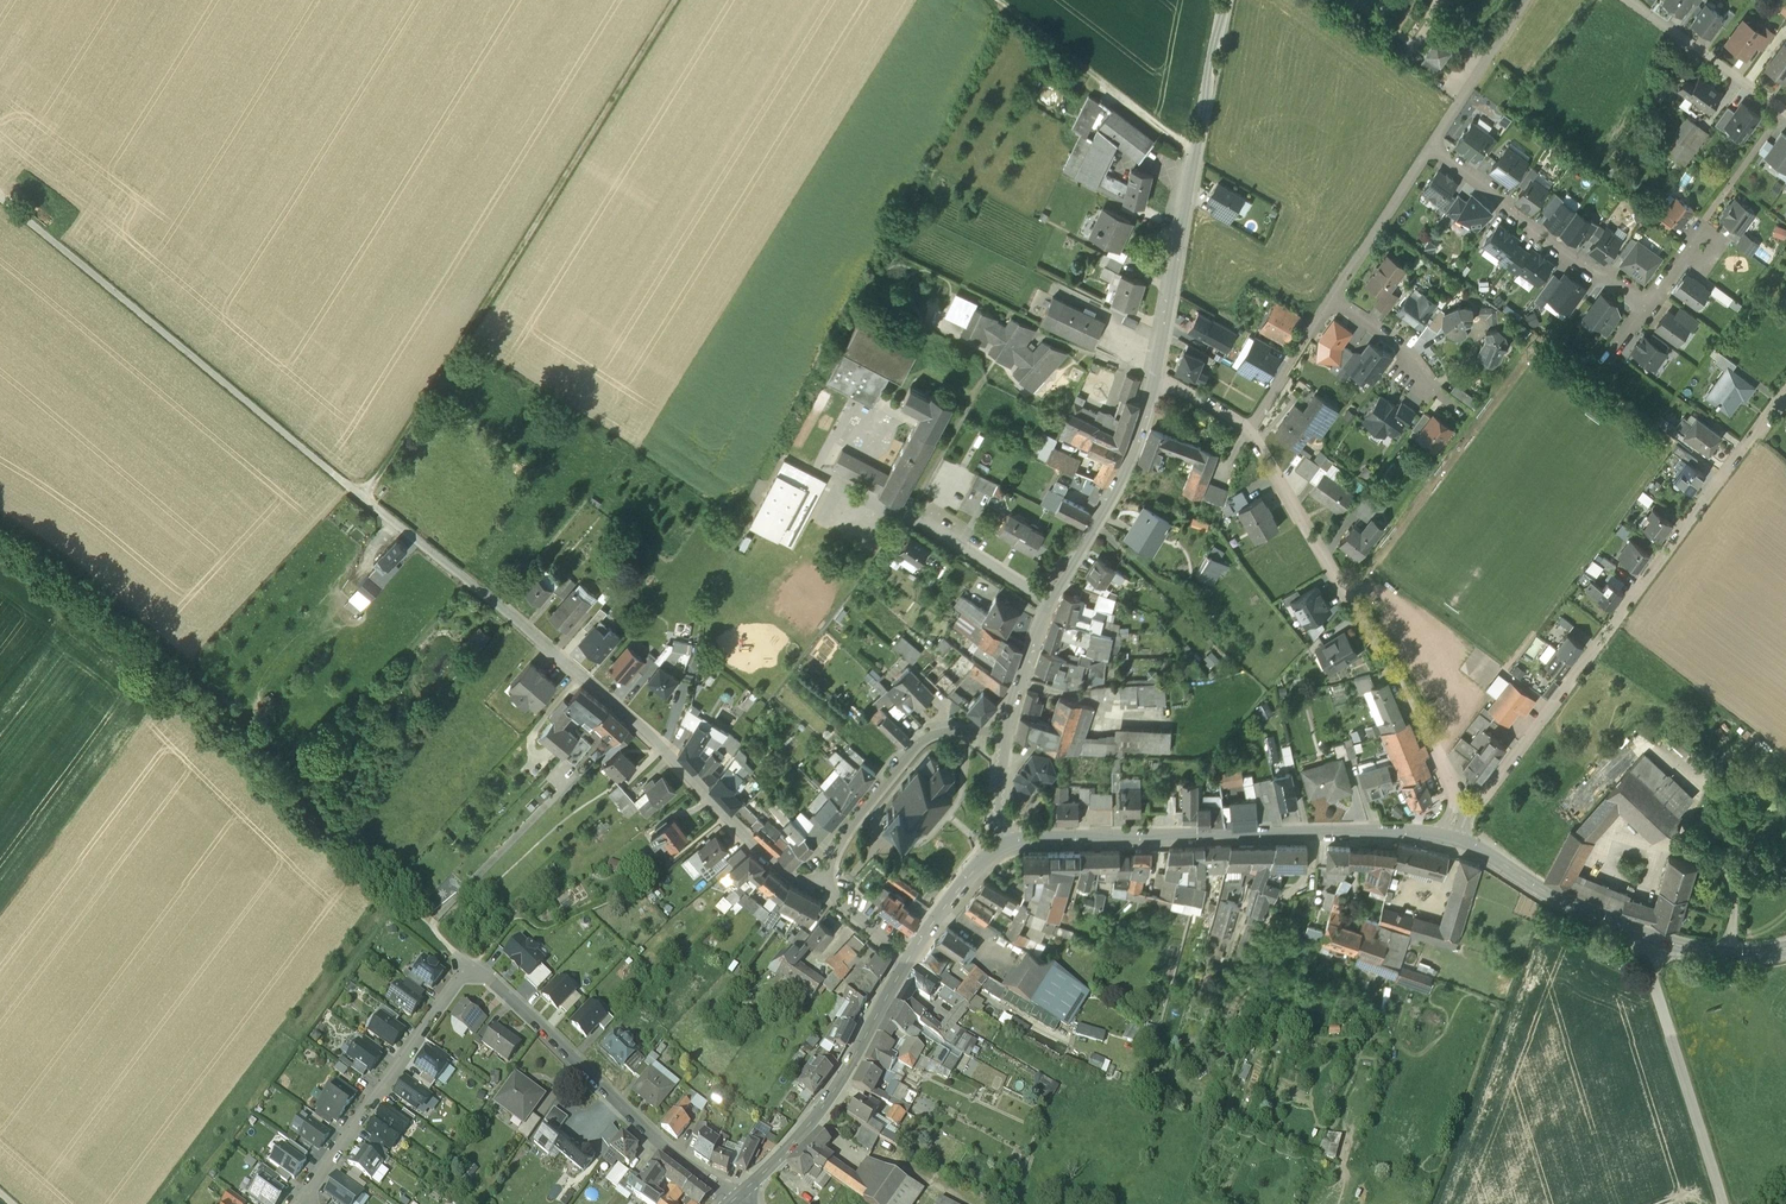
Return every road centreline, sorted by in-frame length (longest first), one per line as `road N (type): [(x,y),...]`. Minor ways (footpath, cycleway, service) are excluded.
road 1 (track): [(364,501),(673,0)]
road 2 (residential): [(1785,396),(1481,802),(1463,811)]
road 3 (track): [(0,202),(350,489)]
road 4 (secondary): [(1004,844),(1443,838)]
road 5 (residential): [(1463,811),(1352,600),(1251,431)]
road 6 (unclassified): [(1152,379),(1226,0)]
road 7 (unclassified): [(1005,734),(1047,601),(1119,473),(1152,379)]
road 8 (residential): [(473,963),(655,1138),(735,1196)]
road 9 (secondary): [(735,1196),(814,1119),(910,958)]
road 10 (residential): [(473,963),(305,1203)]
road 11 (residential): [(1724,1203),(1648,964),(1655,941)]
road 12 (residential): [(1649,304),(1512,215),(1507,199),(1433,145)]
road 13 (residential): [(822,879),(862,809),(923,738),(1005,734)]
road 14 (track): [(996,0),(1194,155)]
road 15 (secondary): [(1463,843),(1555,899),(1655,941)]
road 16 (residential): [(1785,116),(1629,0)]
road 17 (residential): [(1433,145),(1330,300)]
road 18 (residential): [(1467,414),(1422,382),(1411,357),(1330,300)]
road 19 (residential): [(1525,0),(1433,145)]
road 20 (residential): [(1330,300),(1251,431)]
road 21 (secondary): [(910,958),(962,886),(1004,844)]
road 22 (secondary): [(1655,941),(1750,957),(1785,951)]

